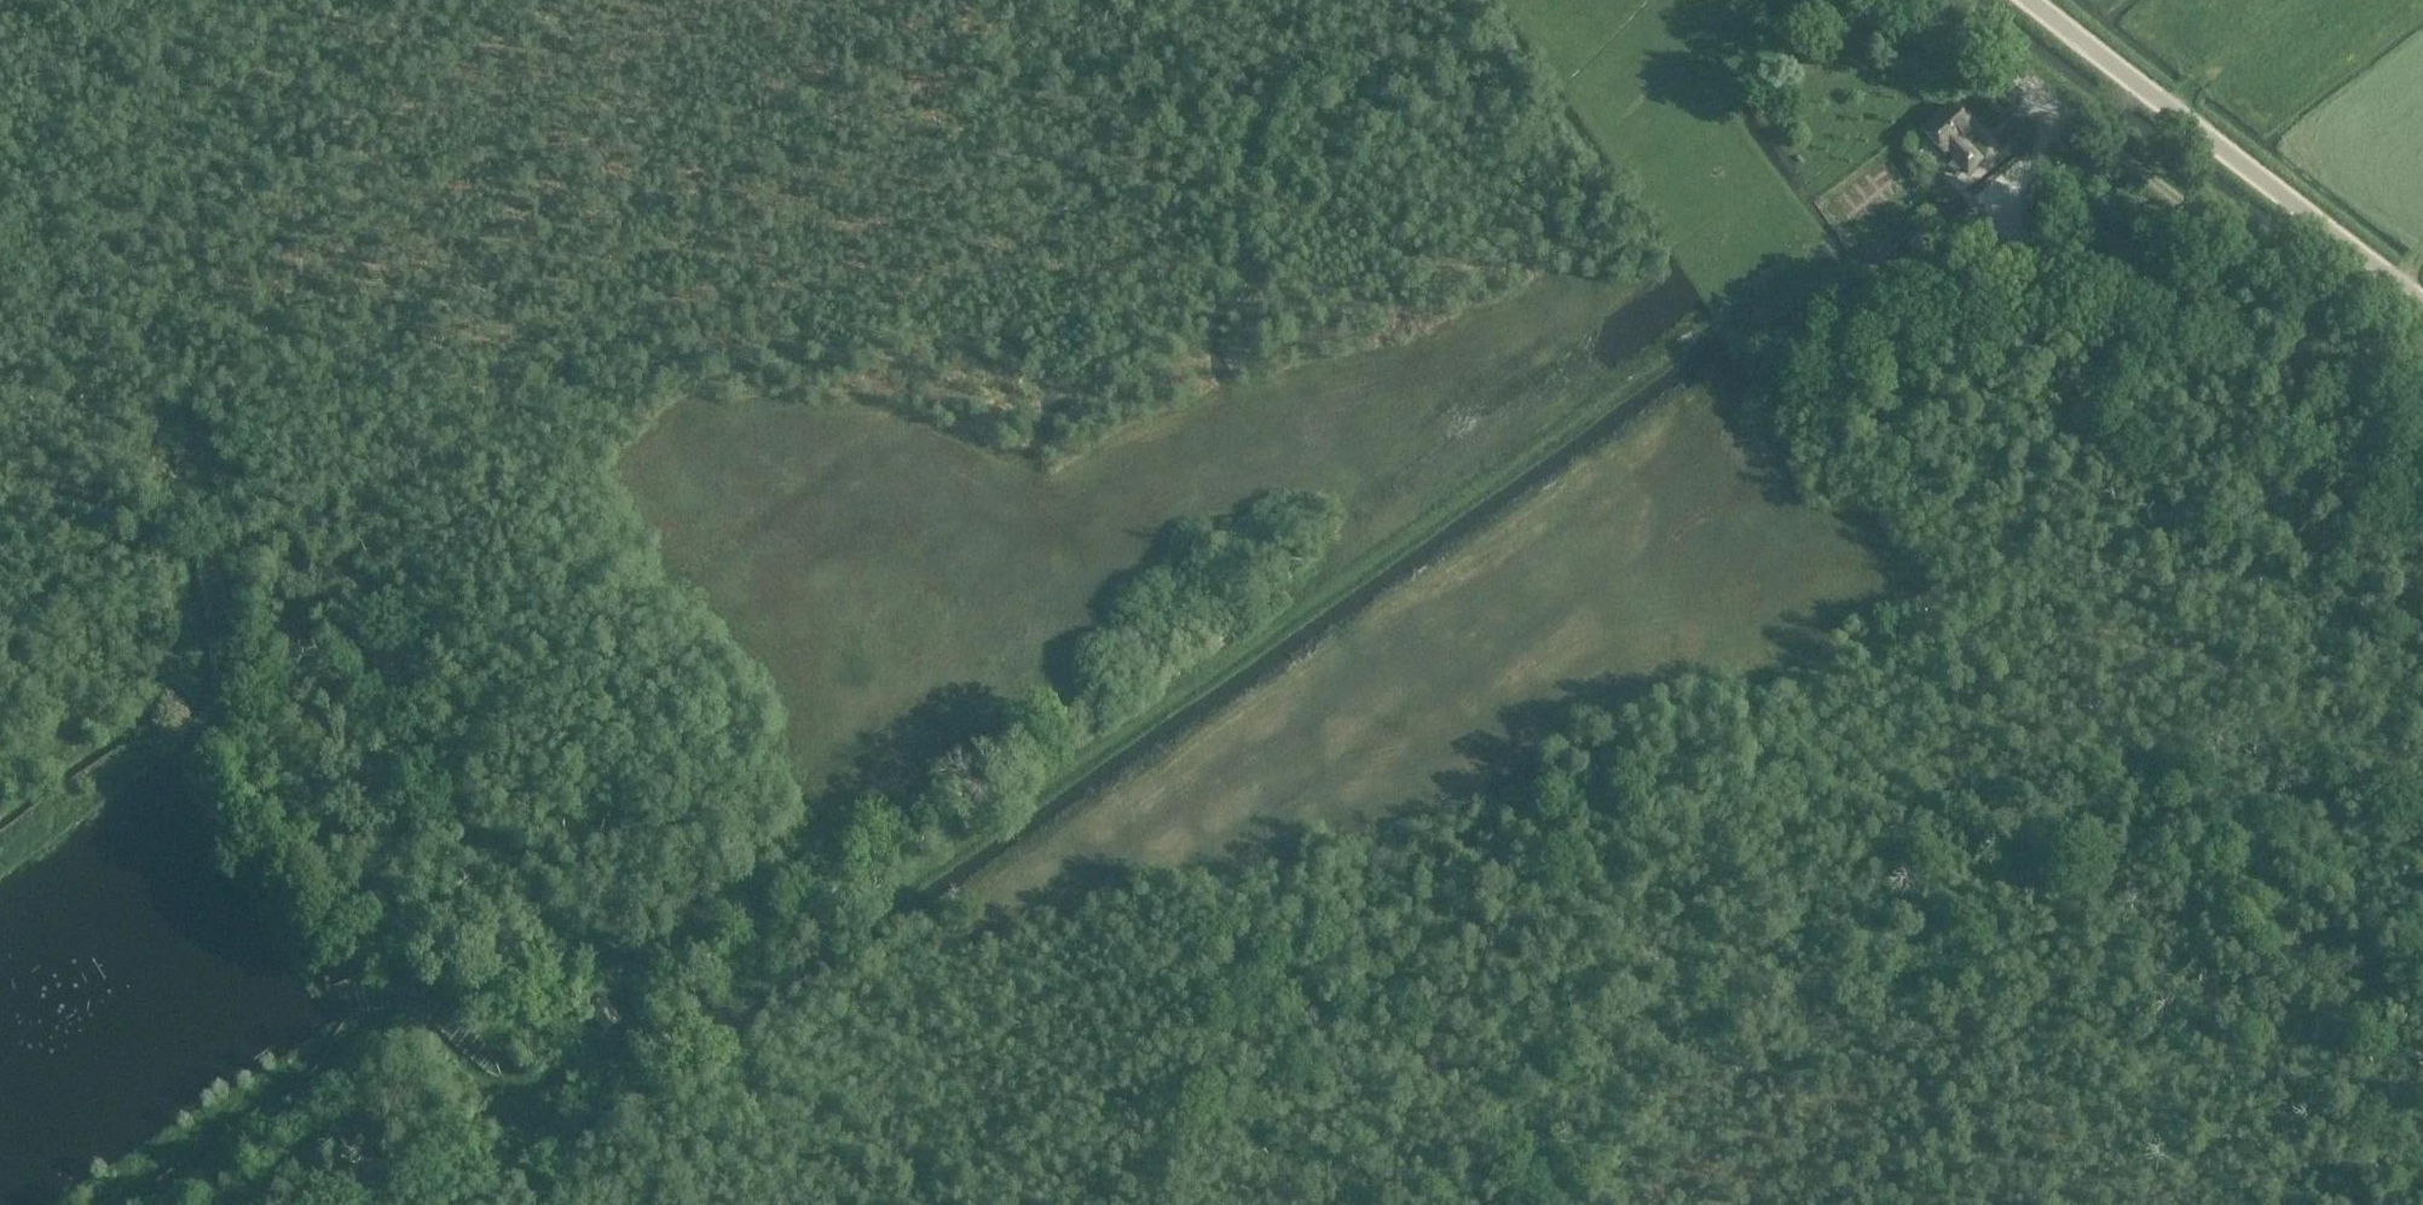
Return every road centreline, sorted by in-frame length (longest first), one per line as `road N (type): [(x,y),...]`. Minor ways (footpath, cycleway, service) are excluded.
road 1 (track): [(2422,389),(1912,0)]
road 2 (unclassified): [(2422,309),(2027,0)]

